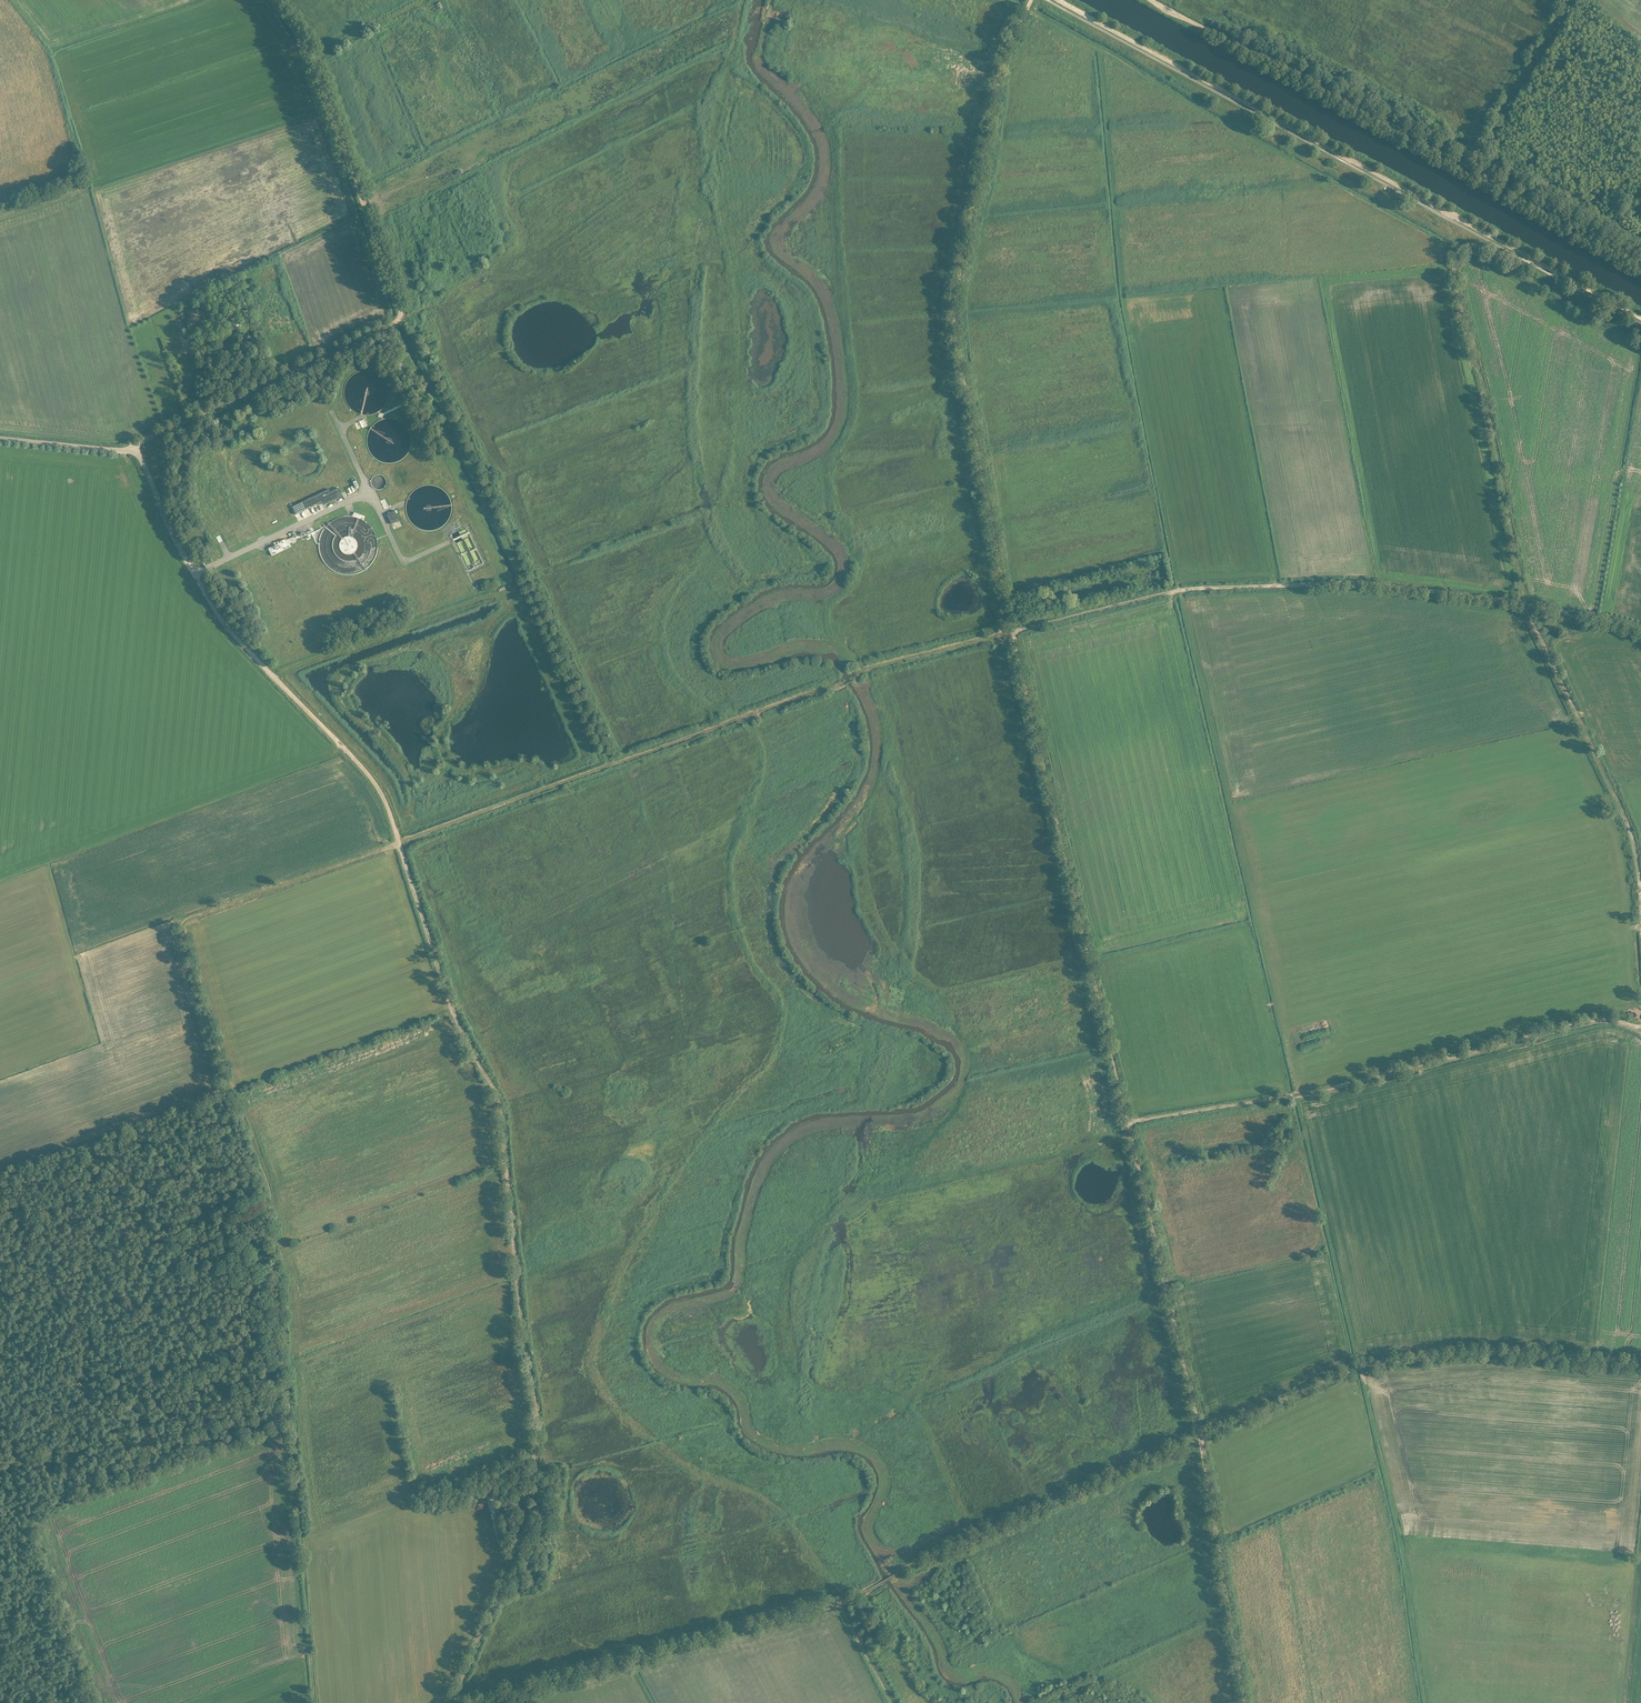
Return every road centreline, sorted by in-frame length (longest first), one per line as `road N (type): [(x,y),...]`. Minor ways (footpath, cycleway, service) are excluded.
road 1 (track): [(399,844),(451,1004),(499,1102),(536,1426),(529,1519),(450,1702)]
road 2 (track): [(1012,631),(1203,1437)]
road 3 (track): [(1506,249),(1500,255),(1469,246),(1454,268),(1527,604),(1640,867)]
road 4 (track): [(1640,315),(1066,0)]
road 5 (track): [(1033,0),(1002,61),(953,303),(1012,631)]
road 6 (track): [(1640,629),(1527,604),(1379,586),(1197,589),(1012,631)]
road 7 (track): [(1147,0),(1640,259)]
road 8 (track): [(1130,1123),(1341,1087),(1600,1019),(1640,1030)]
road 9 (track): [(399,844),(185,920),(268,1193)]
road 10 (track): [(611,766),(440,401),(416,317),(404,317)]
road 11 (track): [(1203,1437),(1357,1370),(1411,1361),(1505,1353),(1640,1366)]
road 12 (track): [(404,317),(314,59),(275,0)]
road 13 (track): [(195,575),(219,617),(373,780),(399,844)]
road 14 (track): [(790,1616),(465,1702)]
road 15 (track): [(907,1568),(1203,1437)]
road 16 (track): [(553,788),(531,771),(459,773),(441,746),(495,617),(533,598)]
road 17 (track): [(315,1702),(291,1392)]
road 18 (track): [(136,449),(404,317)]
road 19 (track): [(1572,221),(1486,159),(1485,143),(1569,0)]
road 20 (unclassified): [(195,575),(136,449),(0,438)]
road 21 (track): [(1203,1437),(1248,1702)]
road 22 (track): [(841,680),(611,766)]
road 23 (track): [(399,844),(611,766)]
road 24 (track): [(268,1193),(291,1392)]
road 25 (track): [(841,680),(1012,631)]
road 26 (track): [(314,59),(422,0)]

